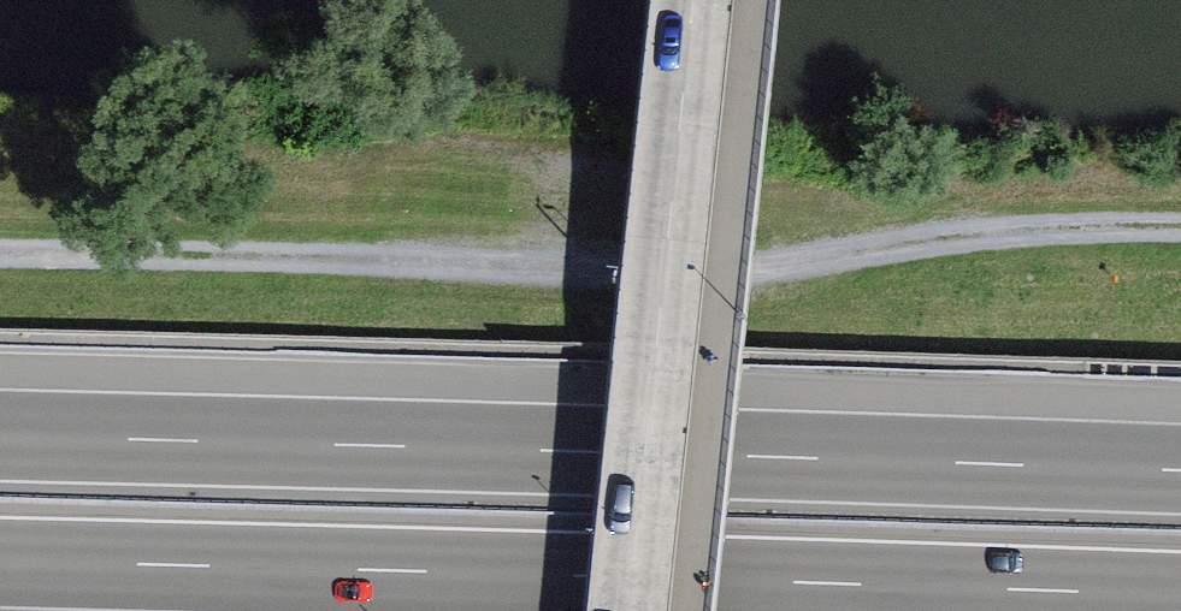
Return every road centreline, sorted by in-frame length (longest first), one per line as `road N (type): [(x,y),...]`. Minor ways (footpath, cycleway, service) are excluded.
road 1 (track): [(0,248),(355,250),(778,275),(957,234),(1180,222)]
road 2 (motorway): [(1180,463),(0,428)]
road 3 (motorway): [(0,558),(1180,591)]
road 4 (primary): [(700,0),(644,610)]

